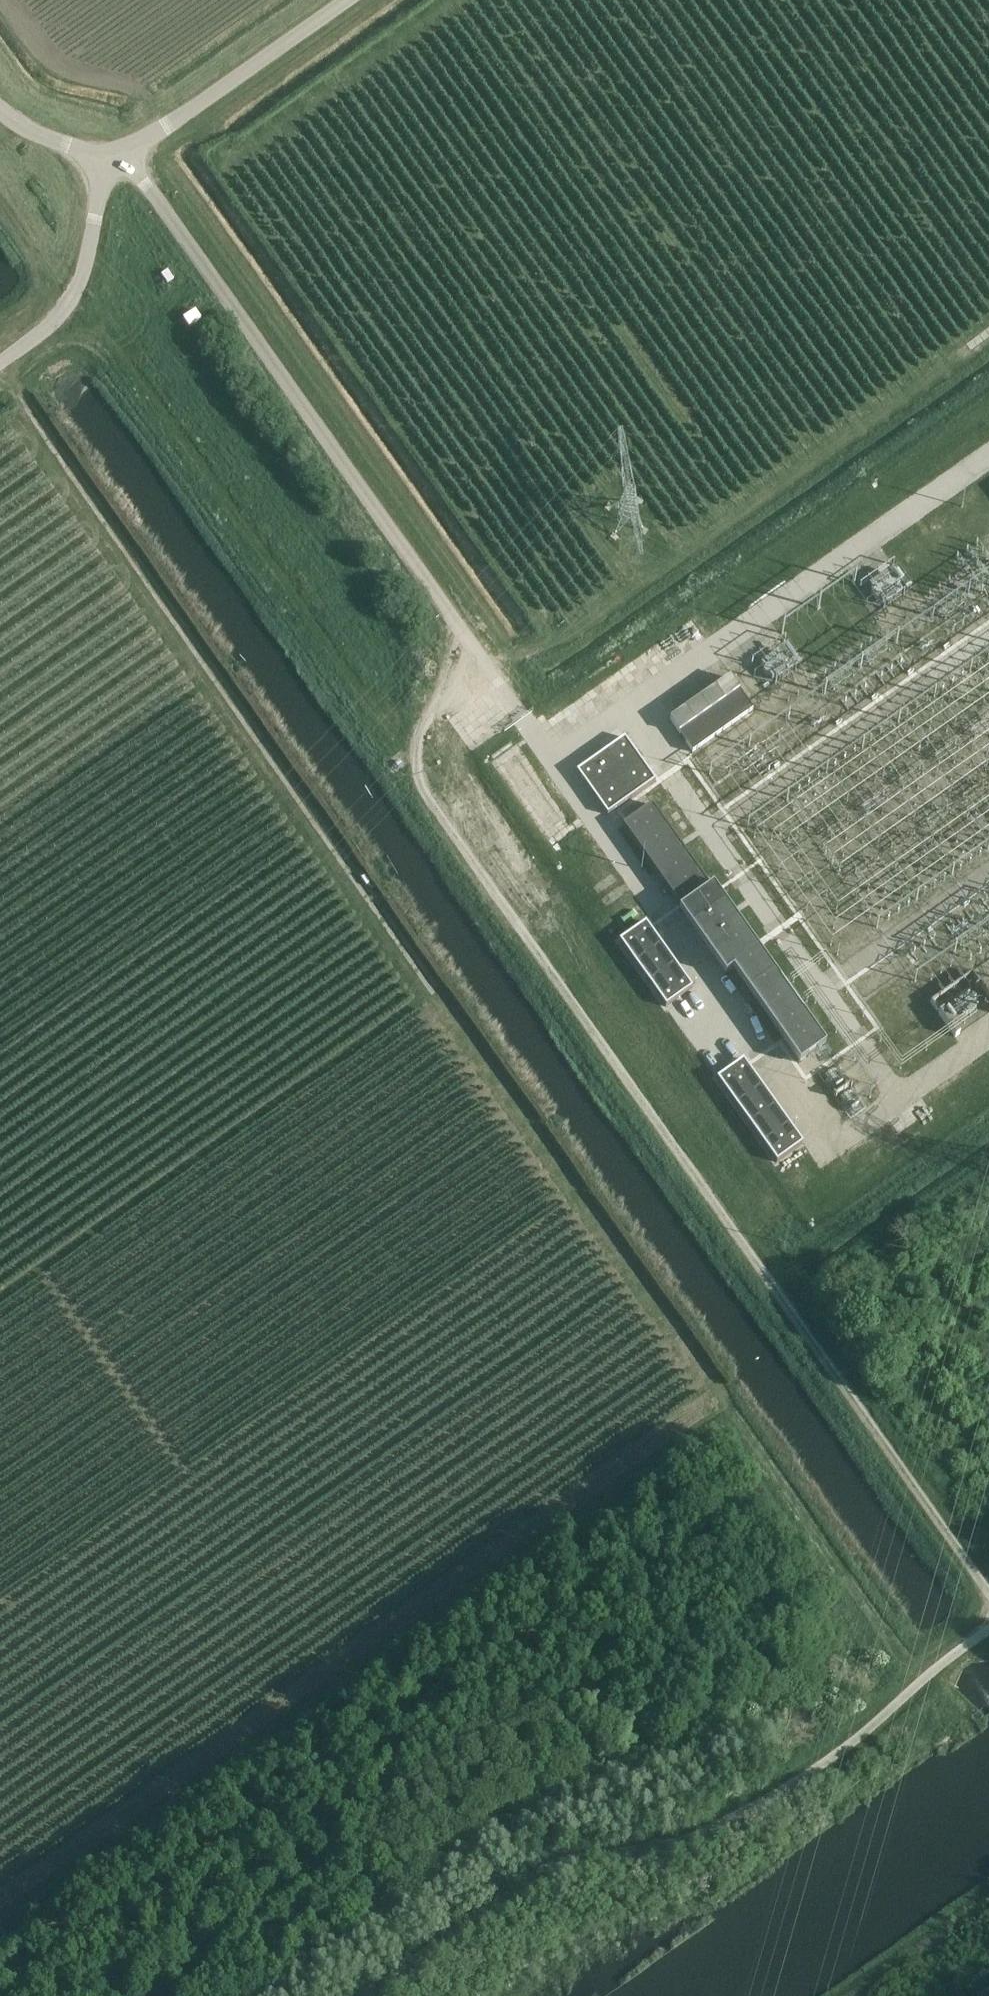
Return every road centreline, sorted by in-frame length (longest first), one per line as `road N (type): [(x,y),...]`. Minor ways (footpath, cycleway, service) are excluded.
road 1 (track): [(468,645),(444,726),(450,799),(471,861),(988,1598)]
road 2 (unclassified): [(348,0),(152,139),(102,161)]
road 3 (unclassified): [(102,161),(88,252),(69,296),(0,358)]

